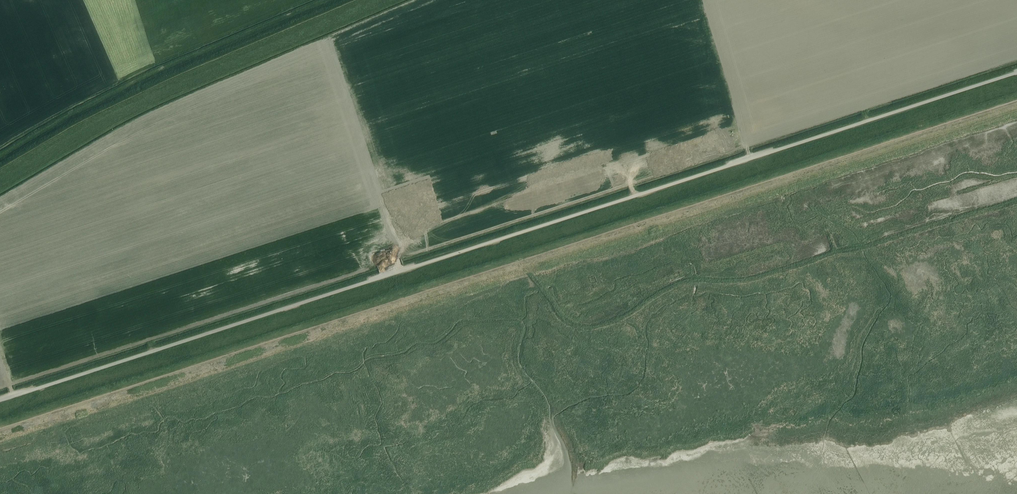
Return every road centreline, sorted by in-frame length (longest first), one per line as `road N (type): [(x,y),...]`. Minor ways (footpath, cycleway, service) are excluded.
road 1 (track): [(1016,100),(0,430)]
road 2 (unclassified): [(0,400),(1016,72)]

